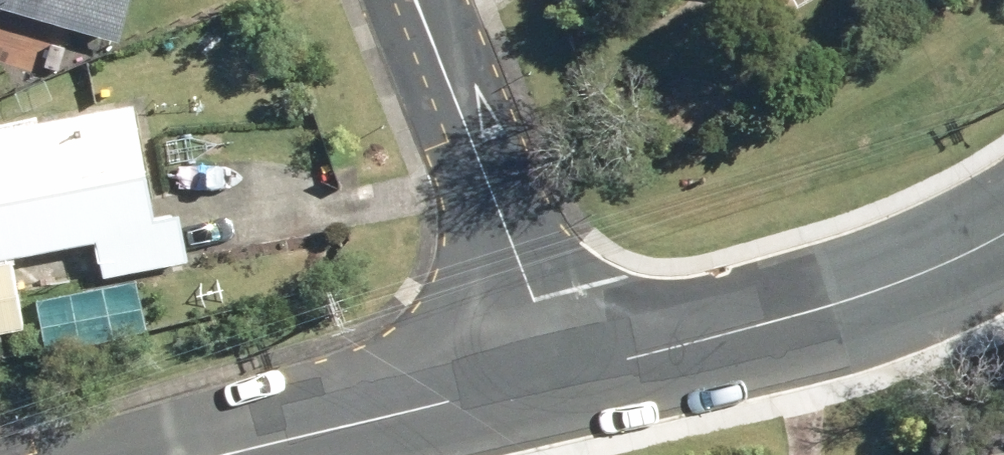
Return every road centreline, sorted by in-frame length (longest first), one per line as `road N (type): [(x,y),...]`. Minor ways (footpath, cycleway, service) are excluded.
road 1 (residential): [(1003,235),(954,261),(564,380)]
road 2 (residential): [(420,0),(564,380)]
road 3 (residential): [(564,380),(255,454)]

